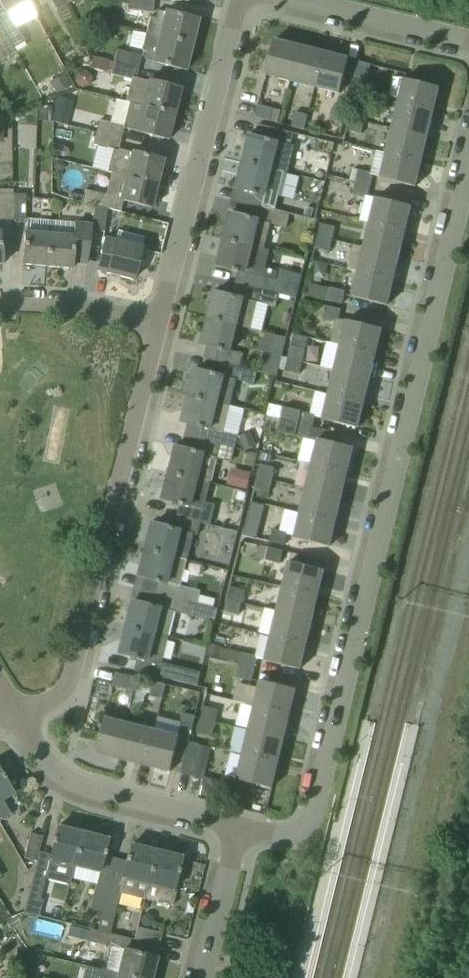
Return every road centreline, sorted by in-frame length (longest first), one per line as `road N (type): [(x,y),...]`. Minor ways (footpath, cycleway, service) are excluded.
road 1 (residential): [(238,826),(289,836),(303,831),(317,807),(468,177)]
road 2 (residential): [(15,721),(75,670),(159,329)]
road 3 (residential): [(159,329),(251,2)]
road 4 (residential): [(238,826),(70,783),(32,751),(15,721)]
road 5 (residential): [(468,54),(251,2)]
road 6 (residential): [(0,304),(159,329)]
road 7 (residential): [(202,977),(238,826)]

